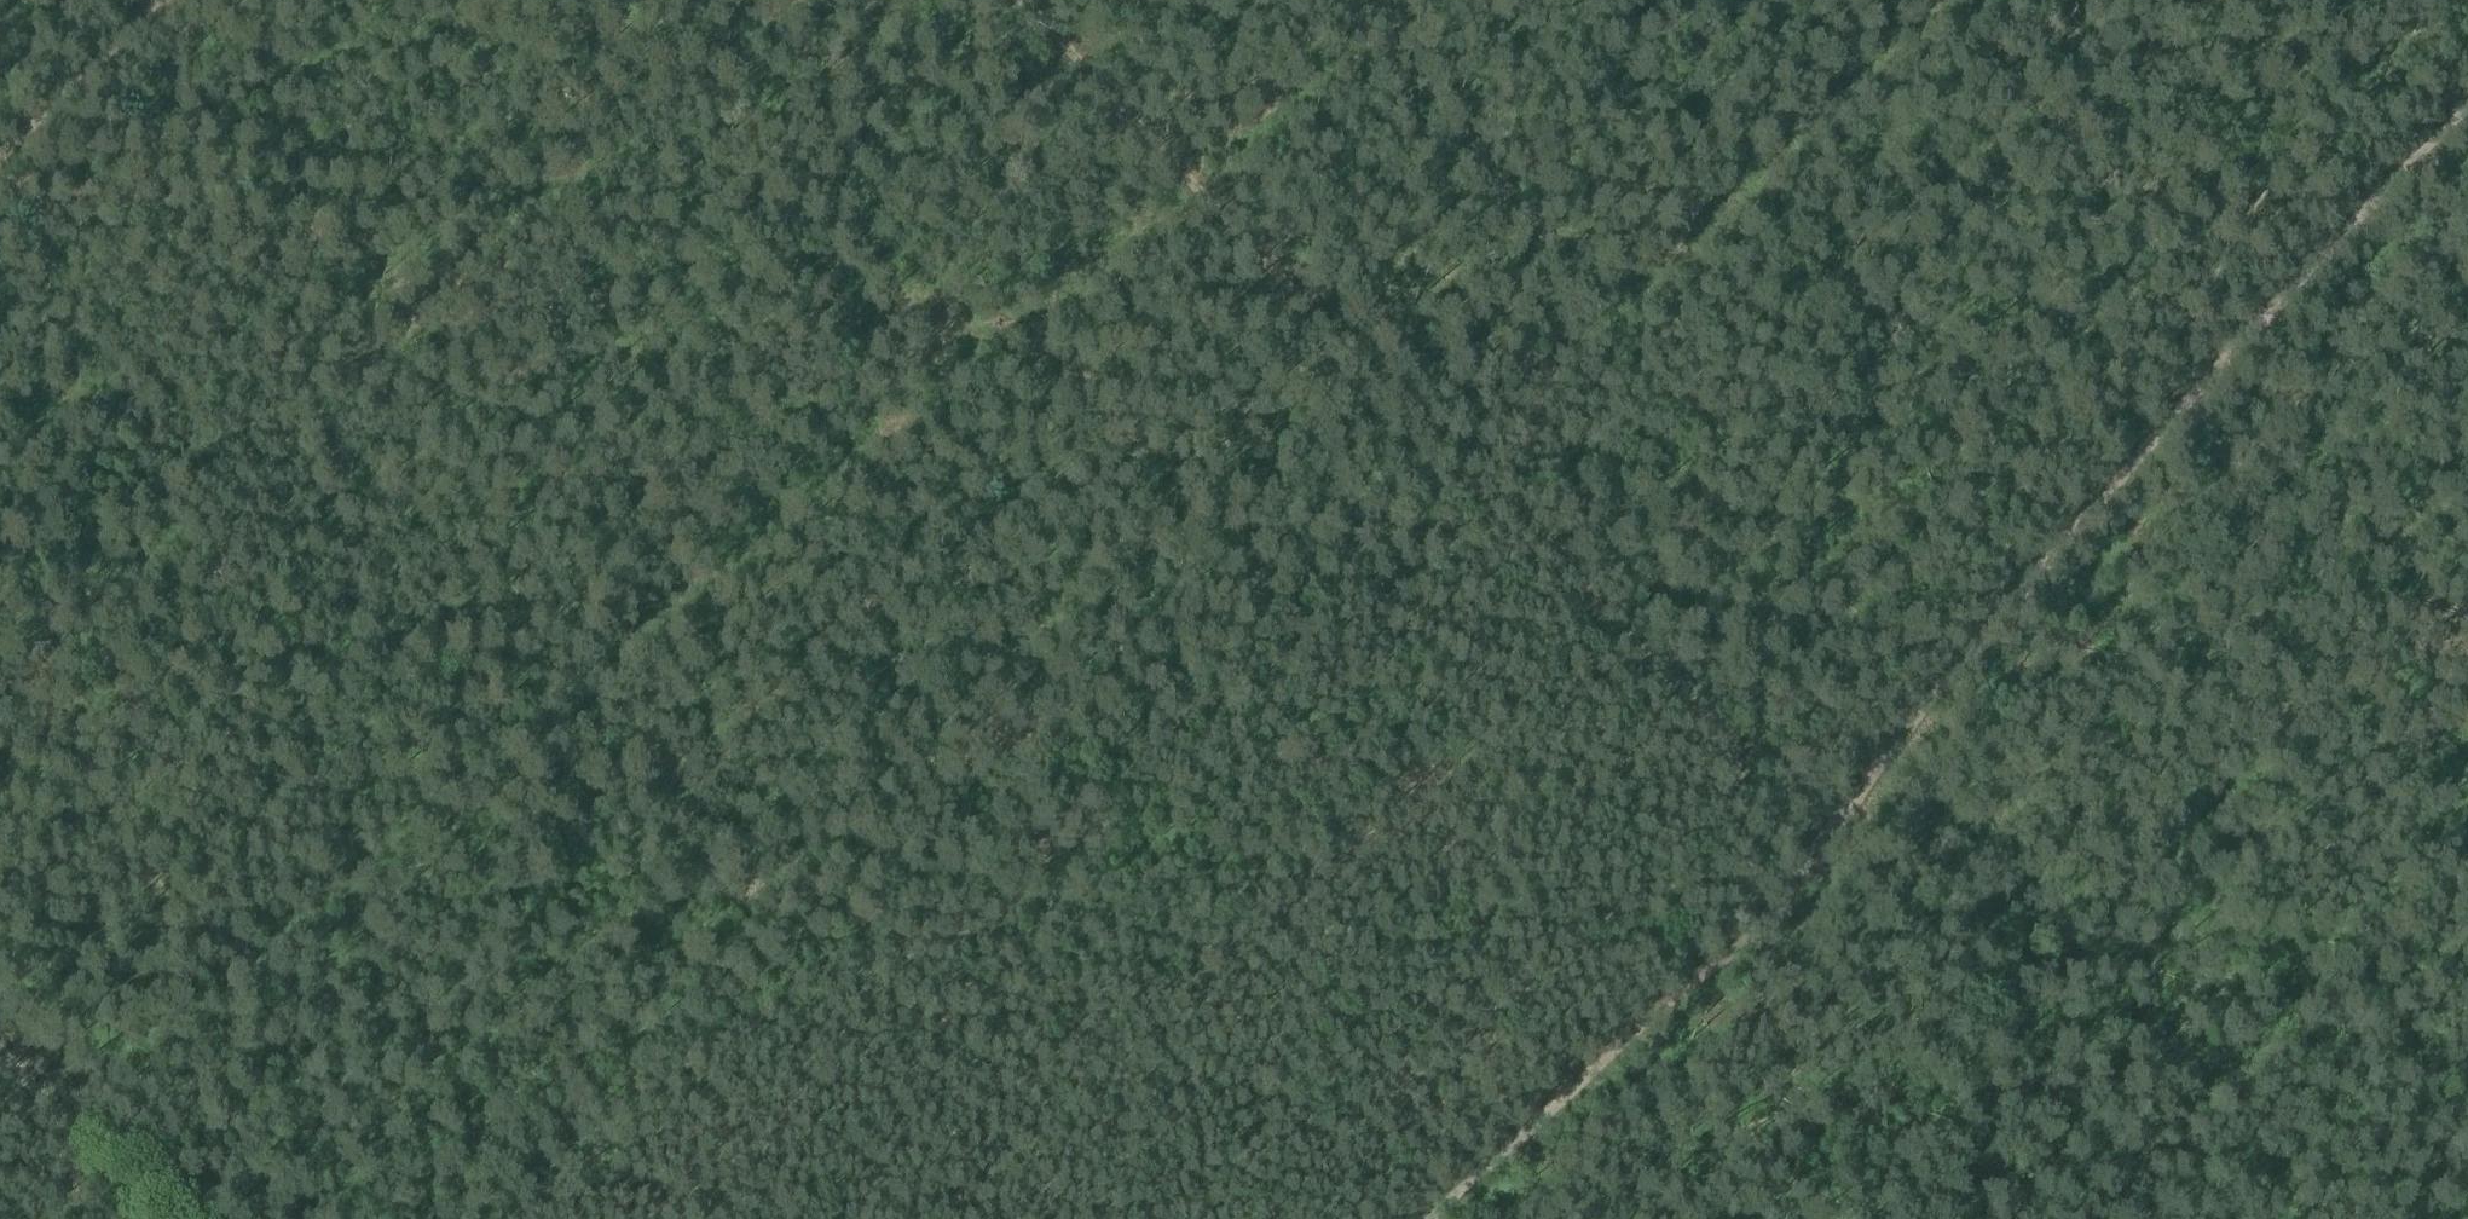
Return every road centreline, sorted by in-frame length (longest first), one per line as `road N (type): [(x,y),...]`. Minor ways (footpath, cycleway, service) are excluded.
road 1 (track): [(982,0),(1141,172),(1836,858)]
road 2 (track): [(0,133),(143,0)]
road 3 (track): [(0,1077),(127,1218)]

